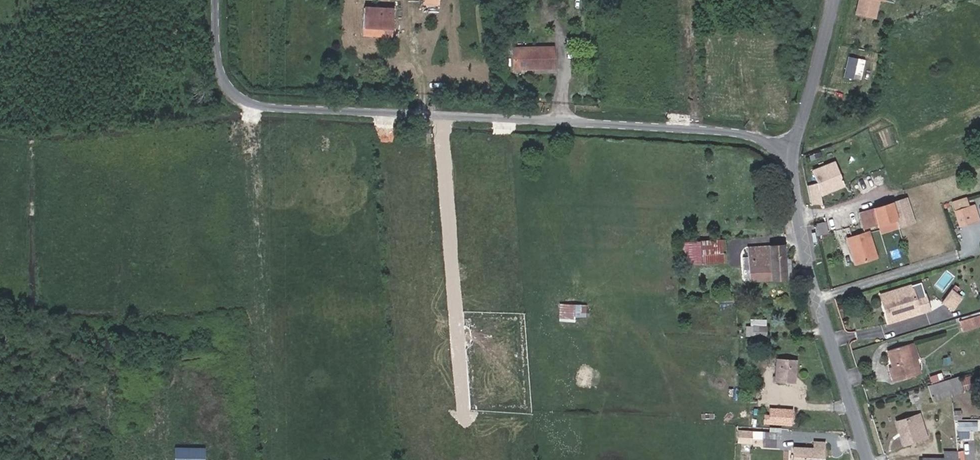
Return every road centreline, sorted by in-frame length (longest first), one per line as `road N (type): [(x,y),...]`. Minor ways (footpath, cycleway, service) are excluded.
road 1 (residential): [(216,0),(219,66),(234,96),(261,106),(733,132),(793,150)]
road 2 (residential): [(867,459),(807,267),(793,150)]
road 3 (residential): [(793,150),(834,0)]

